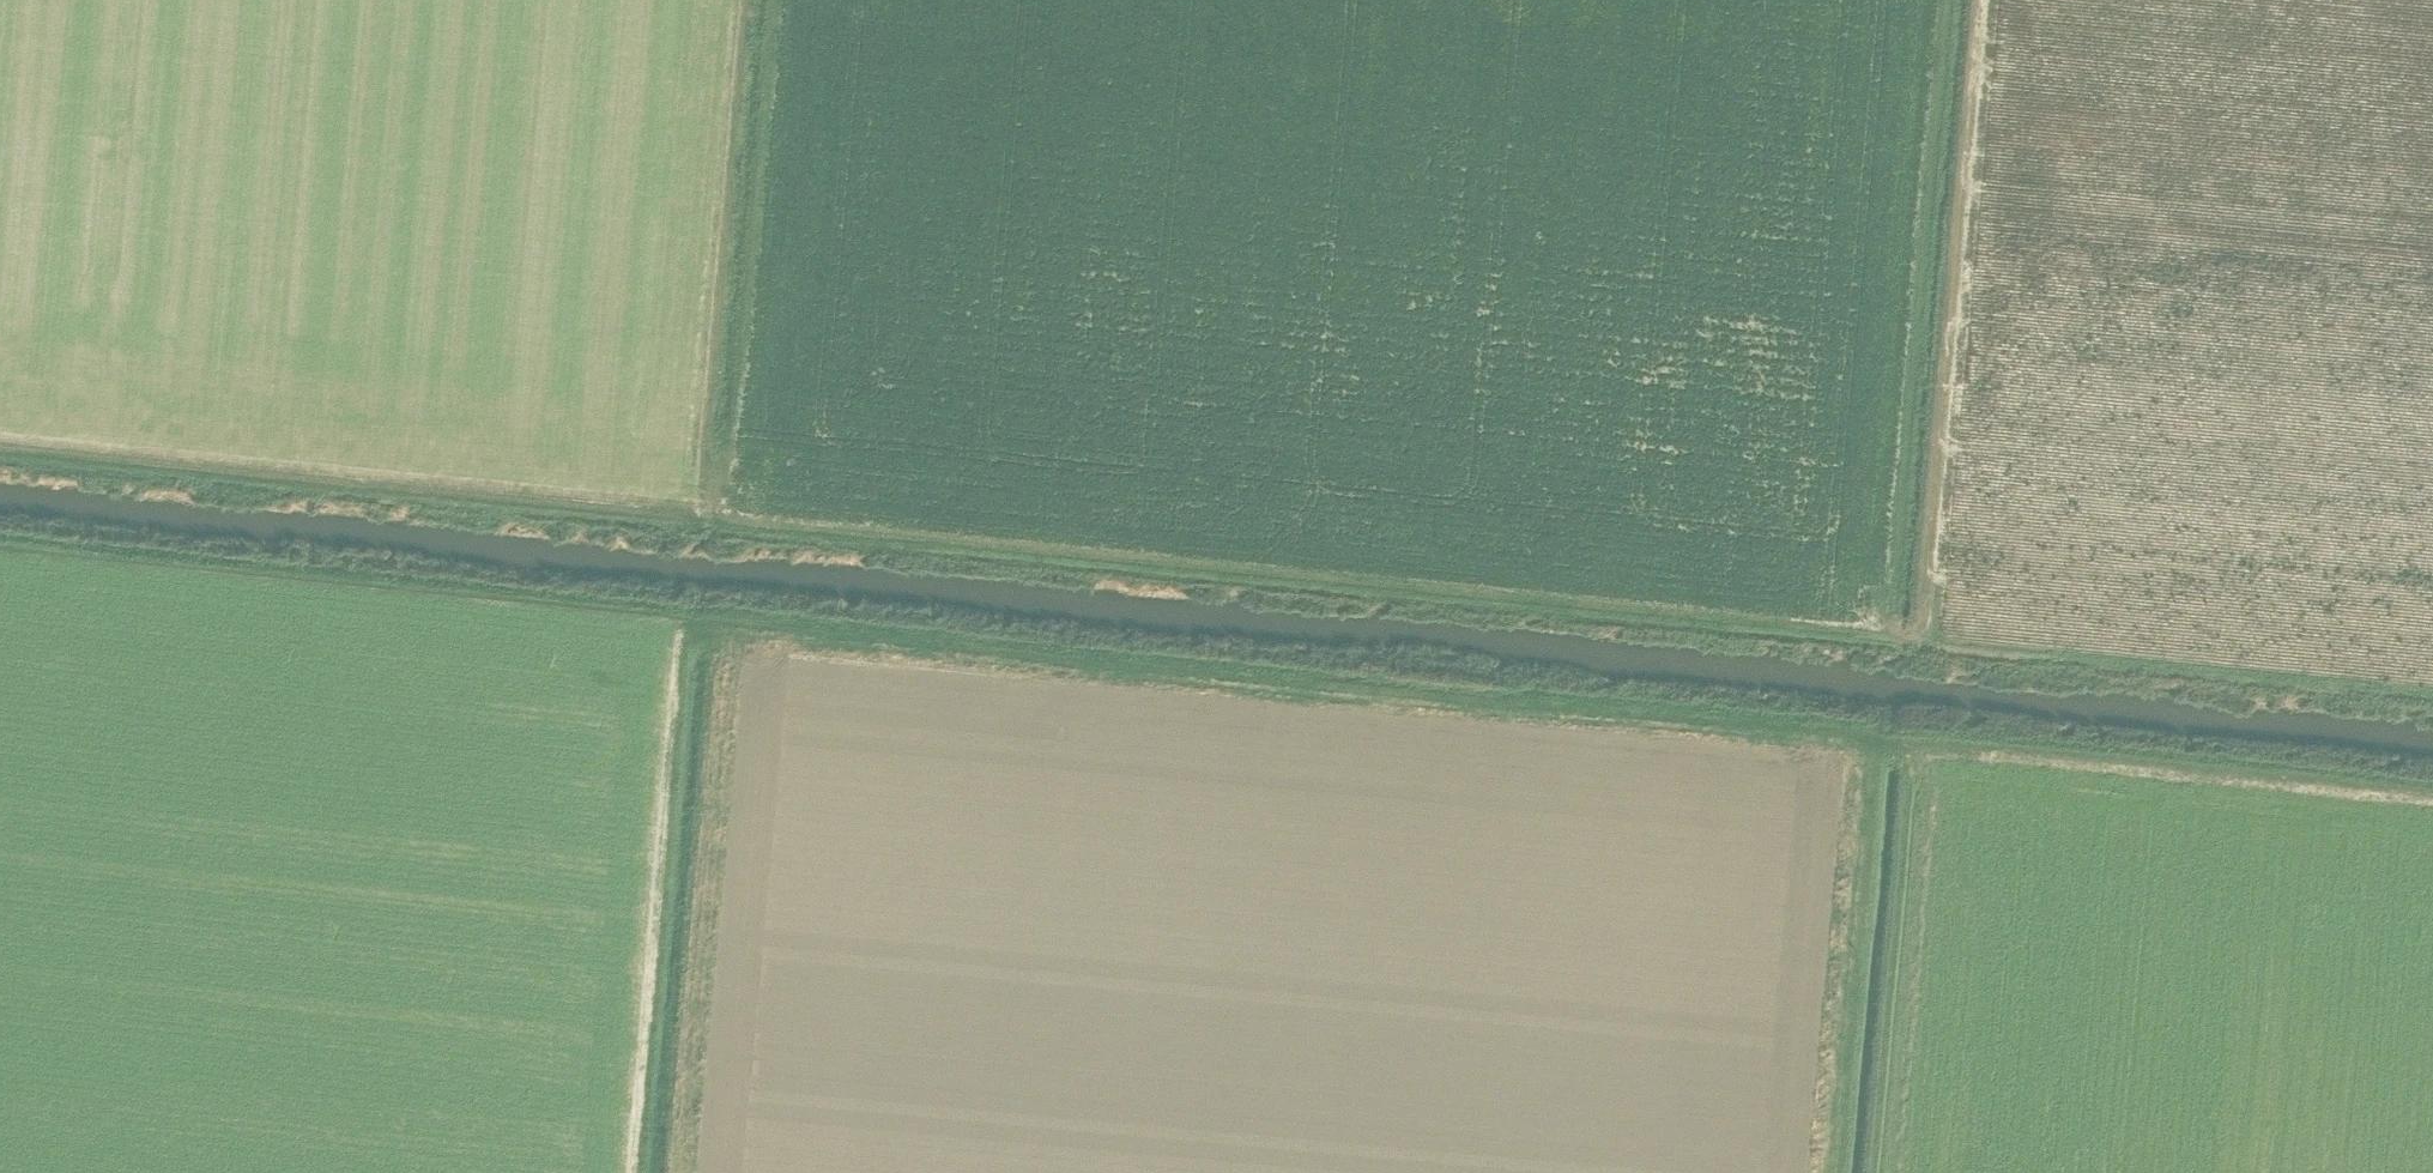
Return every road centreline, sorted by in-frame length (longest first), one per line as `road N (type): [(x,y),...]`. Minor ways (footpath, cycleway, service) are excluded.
road 1 (track): [(1884,751),(1845,1172)]

